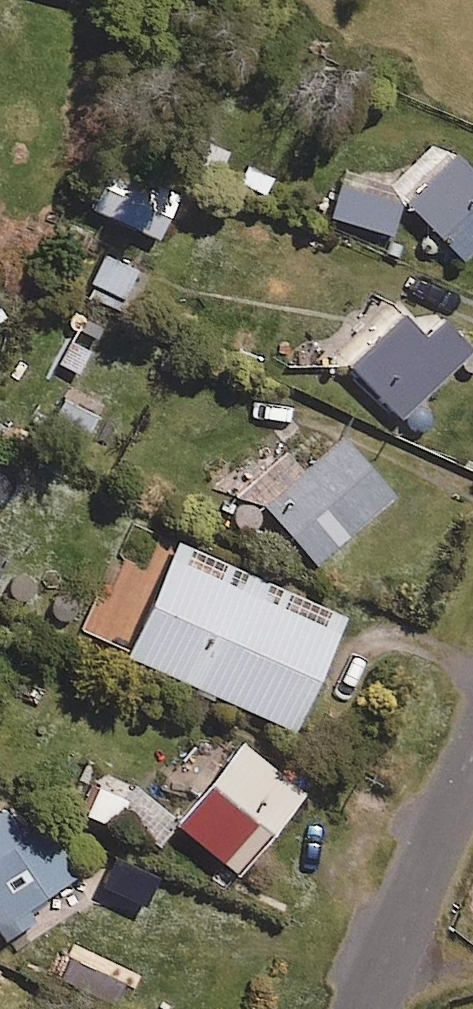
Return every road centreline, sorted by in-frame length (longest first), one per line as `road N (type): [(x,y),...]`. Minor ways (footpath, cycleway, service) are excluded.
road 1 (residential): [(472,753),(365,1008)]

